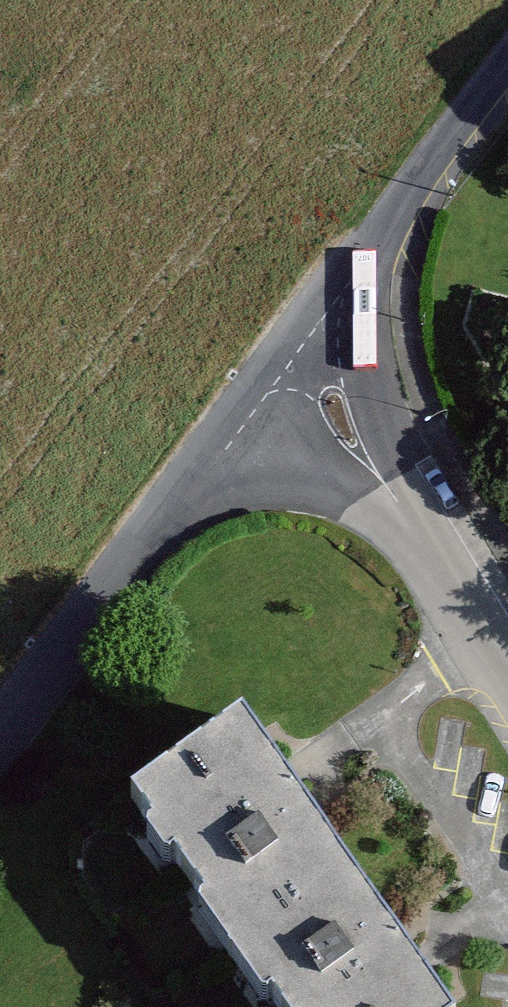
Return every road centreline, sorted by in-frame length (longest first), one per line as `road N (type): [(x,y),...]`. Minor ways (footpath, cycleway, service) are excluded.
road 1 (residential): [(294,365),(0,751)]
road 2 (unclassified): [(507,670),(294,365)]
road 3 (residential): [(507,75),(294,365)]

